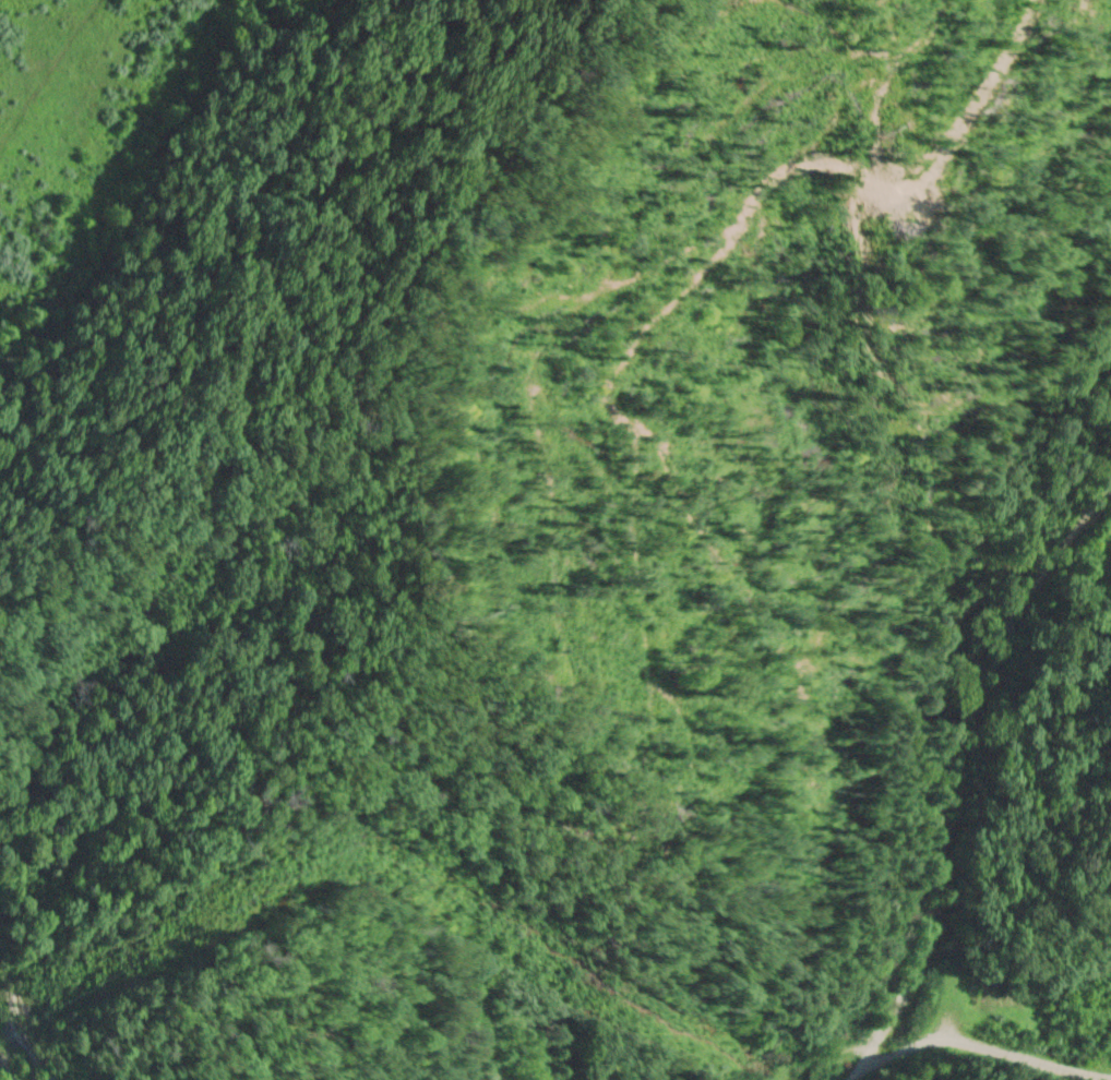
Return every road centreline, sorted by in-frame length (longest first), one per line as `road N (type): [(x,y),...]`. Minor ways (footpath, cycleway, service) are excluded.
road 1 (residential): [(921,955),(937,890),(945,767),(1005,627),(1110,489)]
road 2 (residential): [(868,1079),(921,955)]

